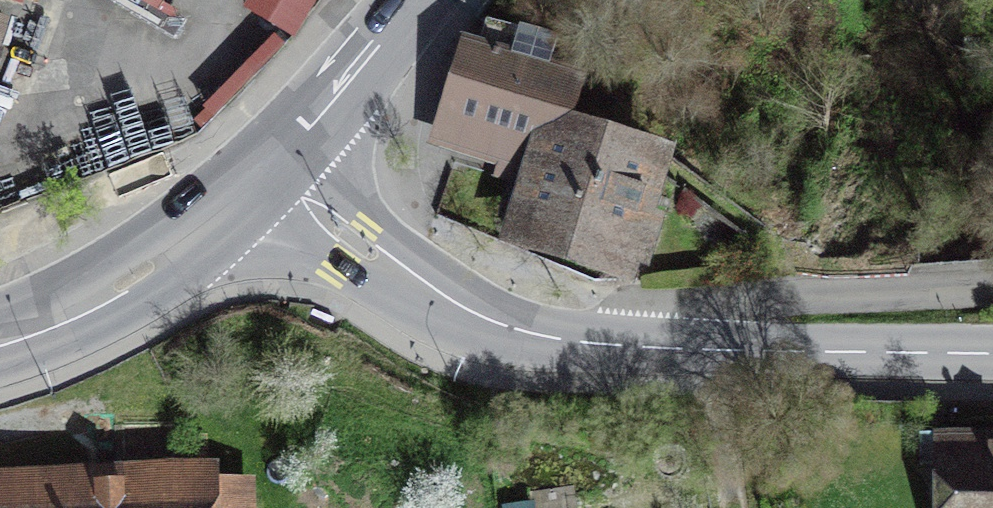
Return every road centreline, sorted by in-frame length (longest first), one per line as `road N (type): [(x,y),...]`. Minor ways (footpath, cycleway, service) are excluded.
road 1 (tertiary): [(268,165),(355,239),(491,323),(647,348)]
road 2 (residential): [(647,348),(701,315),(753,300),(992,285)]
road 3 (tertiary): [(647,348),(992,353)]
road 4 (secondary): [(268,165),(200,233),(125,292),(0,346)]
road 5 (secondary): [(411,0),(268,165)]

